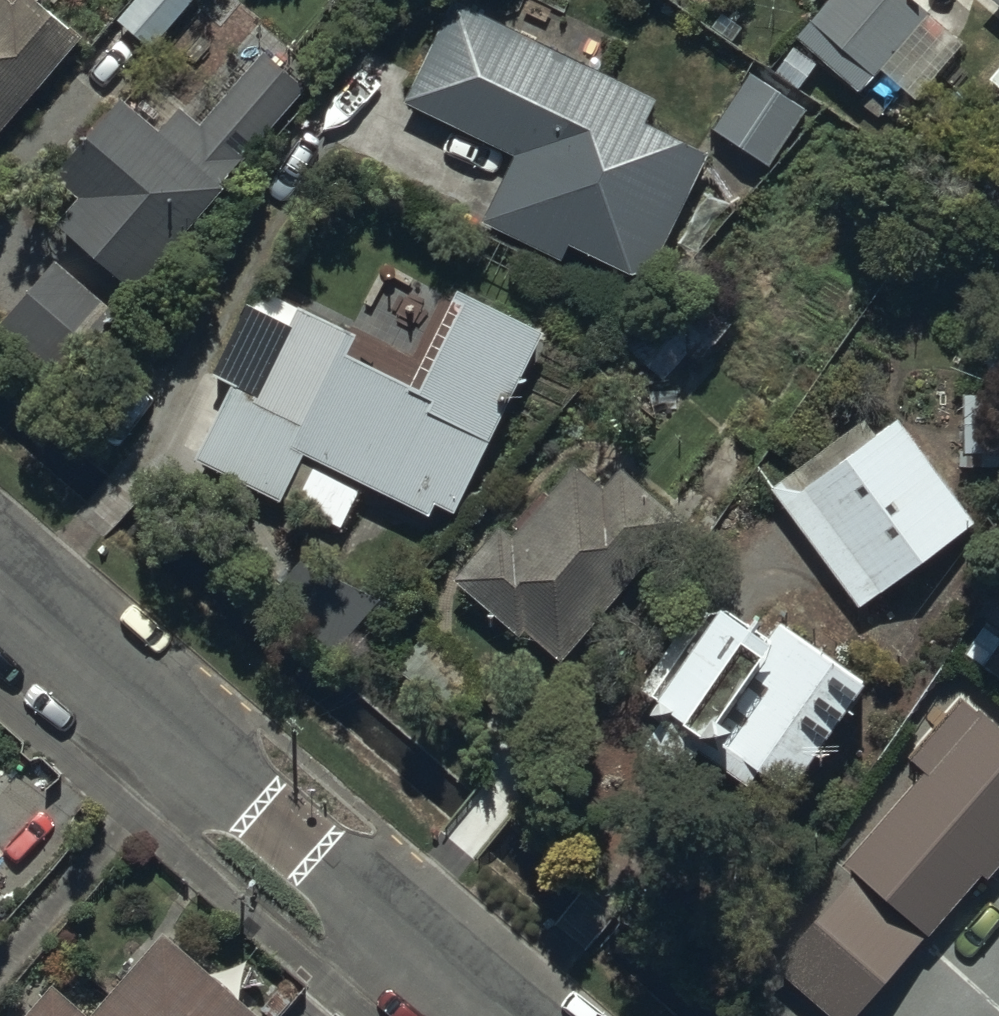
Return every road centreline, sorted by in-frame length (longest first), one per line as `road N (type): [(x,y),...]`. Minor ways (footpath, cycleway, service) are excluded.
road 1 (tertiary): [(0,587),(500,1015)]

